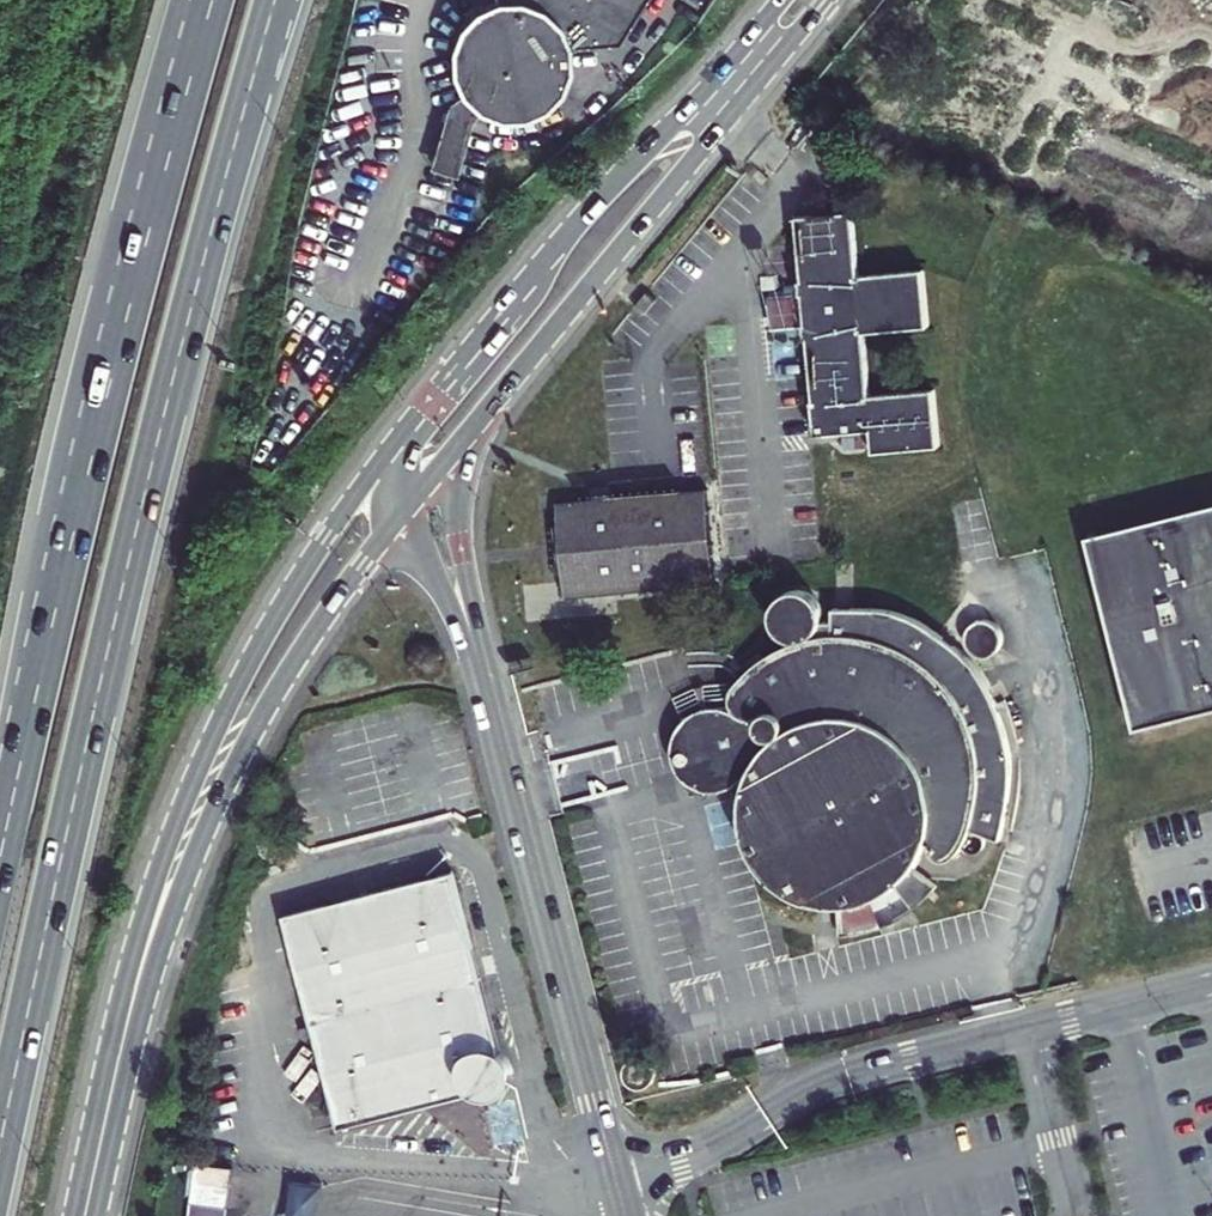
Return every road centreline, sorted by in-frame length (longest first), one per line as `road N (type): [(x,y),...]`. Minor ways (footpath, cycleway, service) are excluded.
road 1 (trunk): [(0,1153),(113,632),(276,0)]
road 2 (trunk): [(189,75),(89,457),(0,851)]
road 3 (secondary): [(403,432),(260,643),(190,791),(143,923),(107,1116)]
road 4 (secondary): [(107,1116),(164,936),(238,758),(305,646),(398,519)]
road 5 (unclassified): [(1211,986),(862,1073),(710,1151),(617,1184)]
road 6 (secondary): [(782,0),(403,432)]
road 7 (secondary): [(485,413),(826,0)]
road 8 (unclassified): [(617,1184),(493,710)]
road 9 (unclassified): [(493,710),(458,511),(463,469),(485,413)]
road 10 (unclassified): [(398,519),(443,588),(493,710)]
road 11 (secondary): [(398,519),(485,413)]

